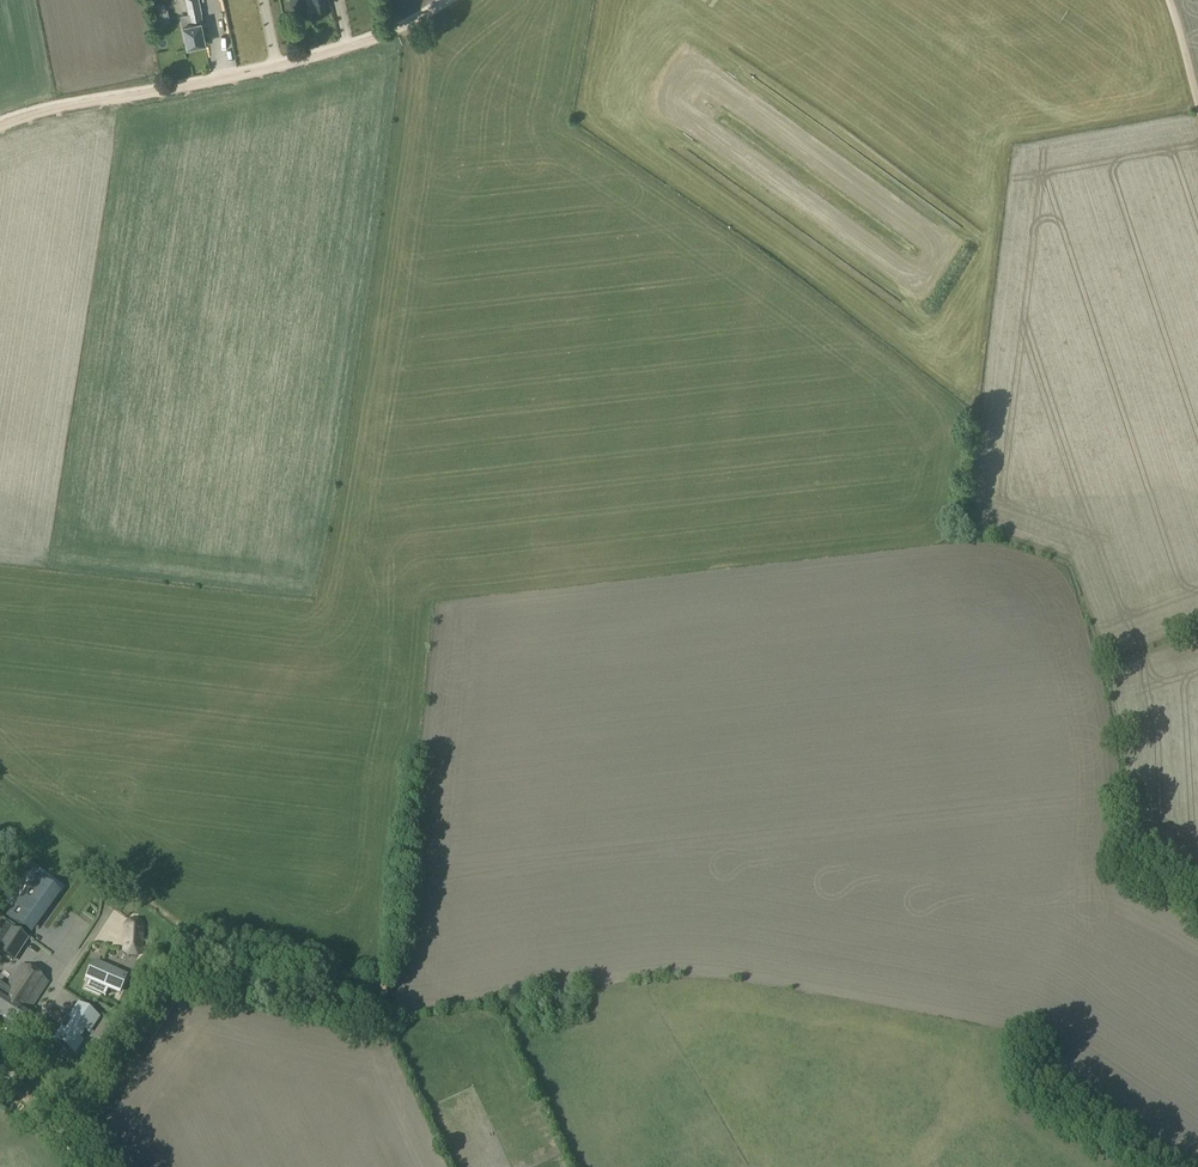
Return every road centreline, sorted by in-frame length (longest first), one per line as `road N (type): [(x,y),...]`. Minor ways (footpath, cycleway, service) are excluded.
road 1 (track): [(0,125),(348,47),(447,0)]
road 2 (track): [(82,1166),(27,1097),(0,1082)]

